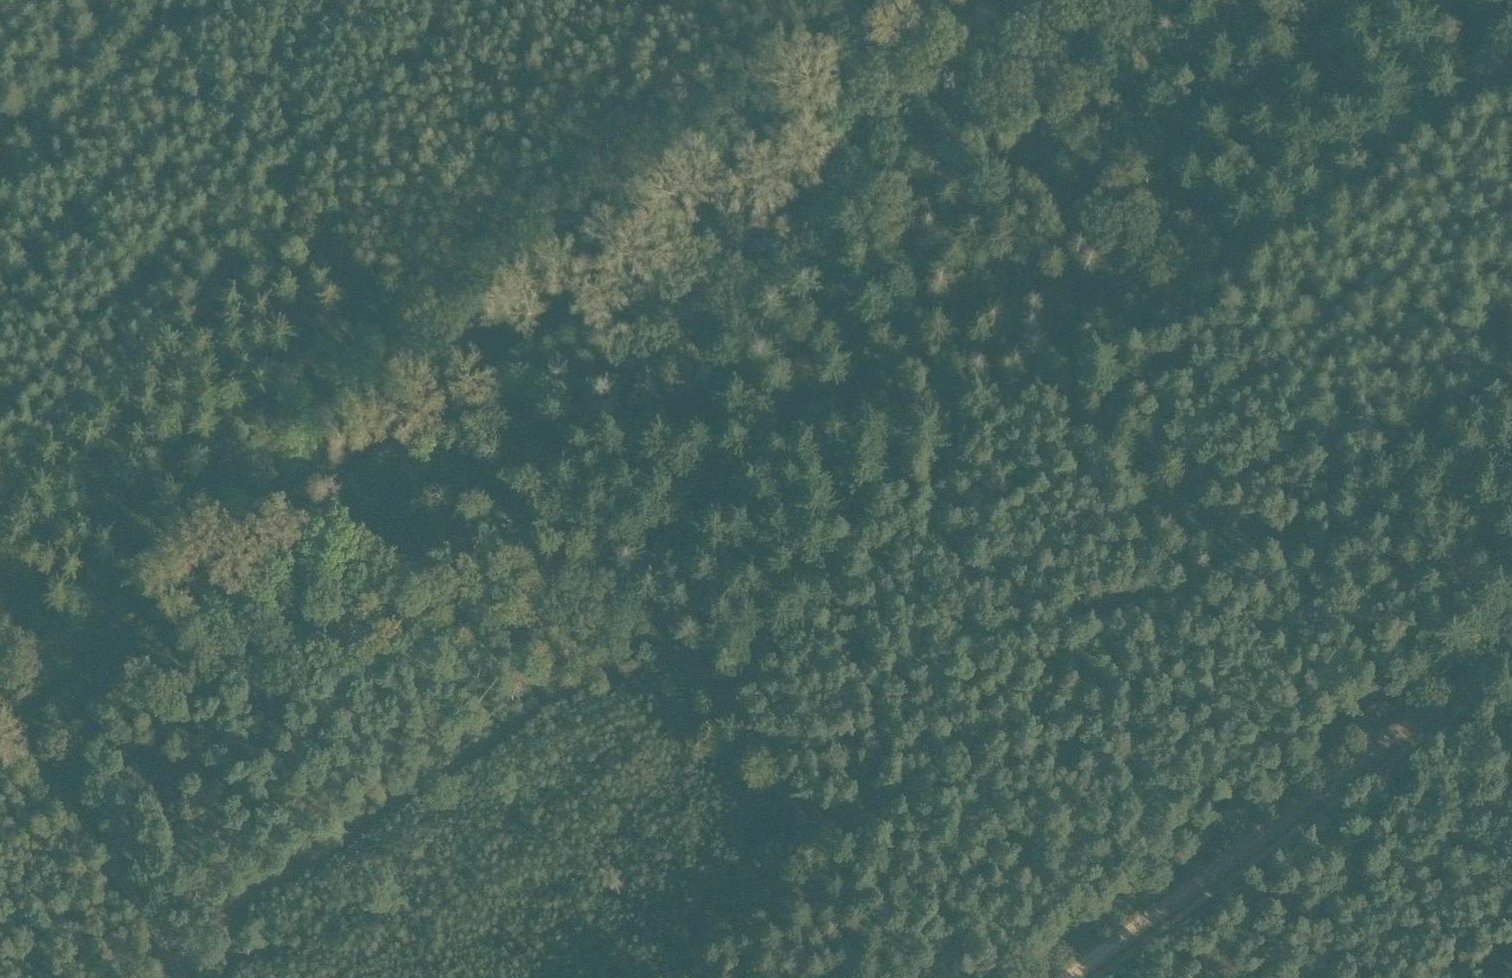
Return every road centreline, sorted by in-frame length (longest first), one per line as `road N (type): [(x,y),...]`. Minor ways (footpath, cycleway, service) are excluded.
road 1 (track): [(169,954),(1511,83)]
road 2 (track): [(0,677),(90,629),(429,383),(141,0)]
road 3 (track): [(429,383),(803,96),(816,54),(804,0)]
road 4 (track): [(1511,656),(1075,977)]
road 5 (track): [(1160,312),(1090,217),(1051,185),(952,38),(1002,0)]
road 6 (track): [(169,954),(0,718)]
road 7 (track): [(654,640),(578,525),(535,481)]

